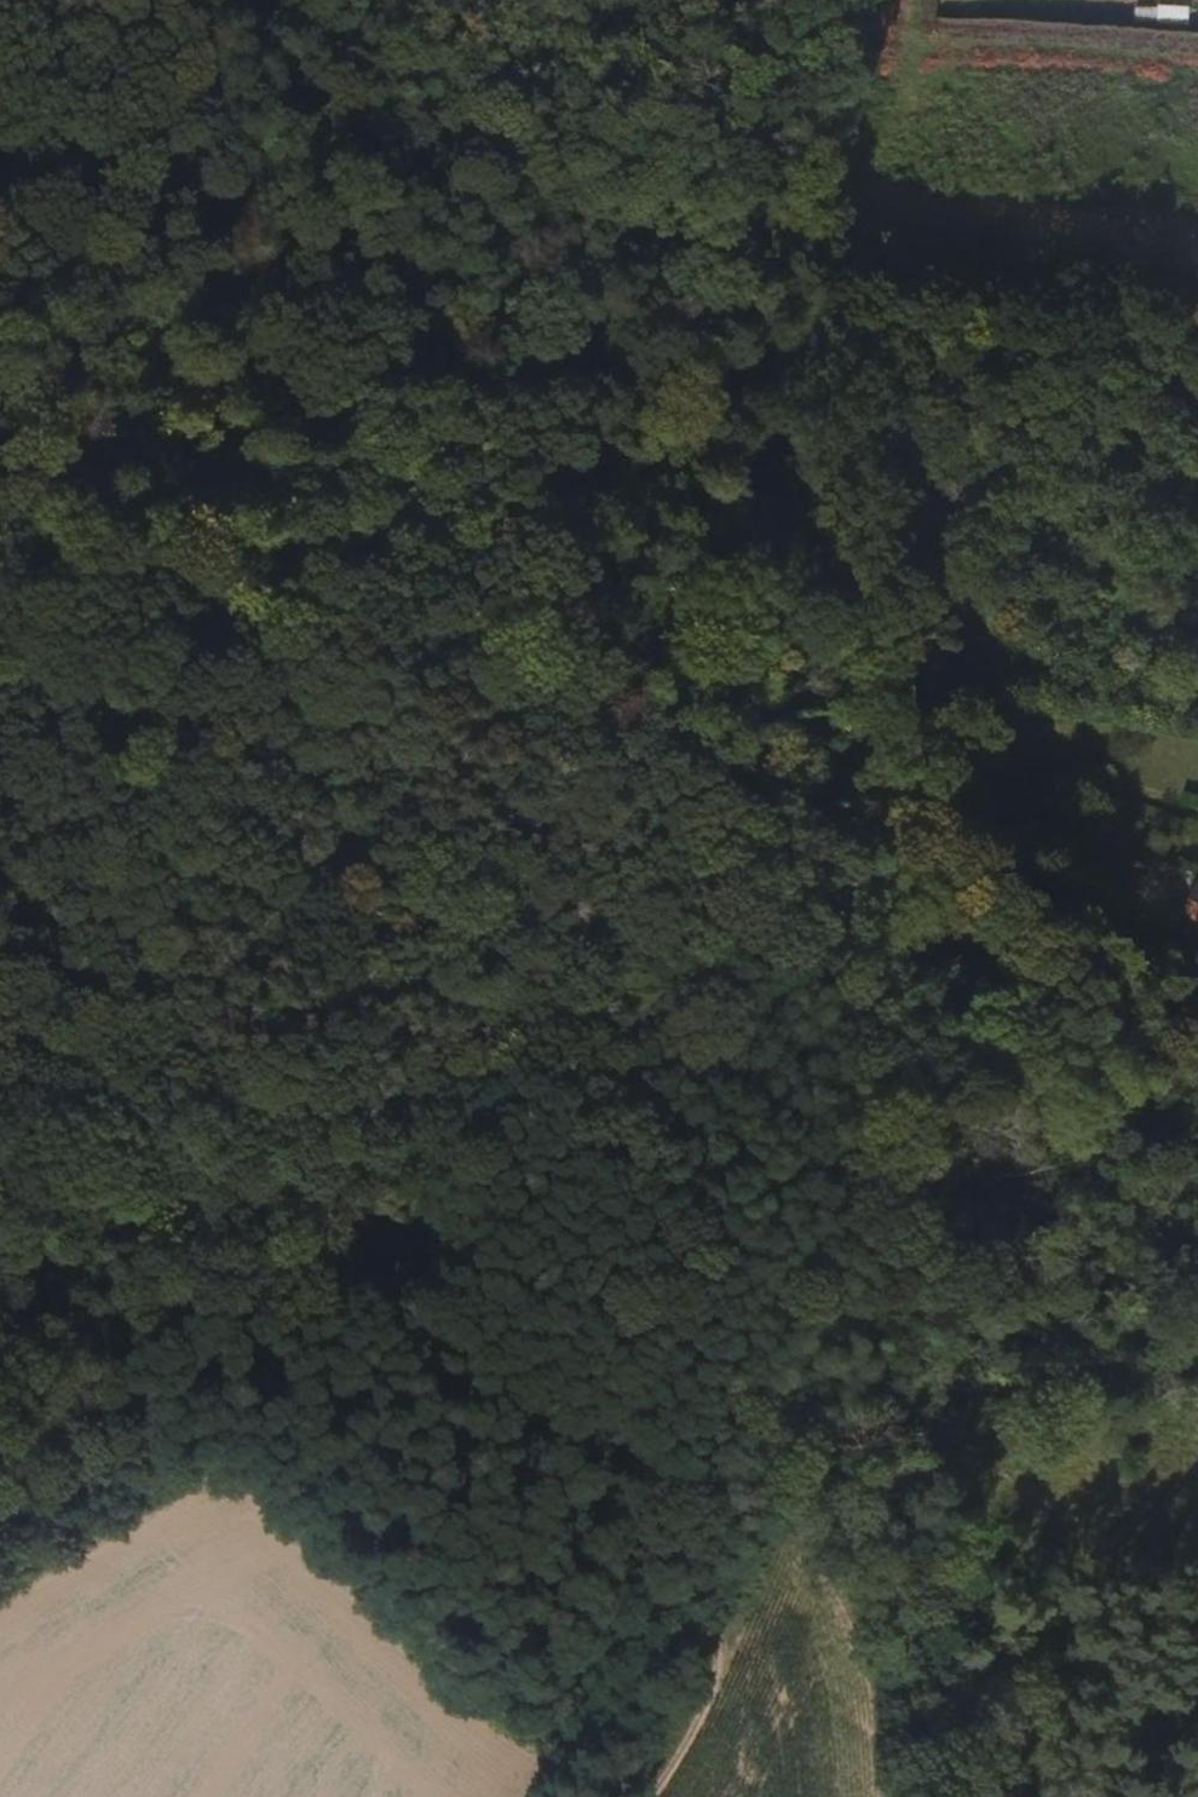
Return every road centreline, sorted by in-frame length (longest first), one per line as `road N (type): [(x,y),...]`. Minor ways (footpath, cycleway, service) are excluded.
road 1 (track): [(714,1633),(701,1573),(662,1485),(283,1284),(0,1179)]
road 2 (track): [(641,1796),(691,1711),(714,1633)]

